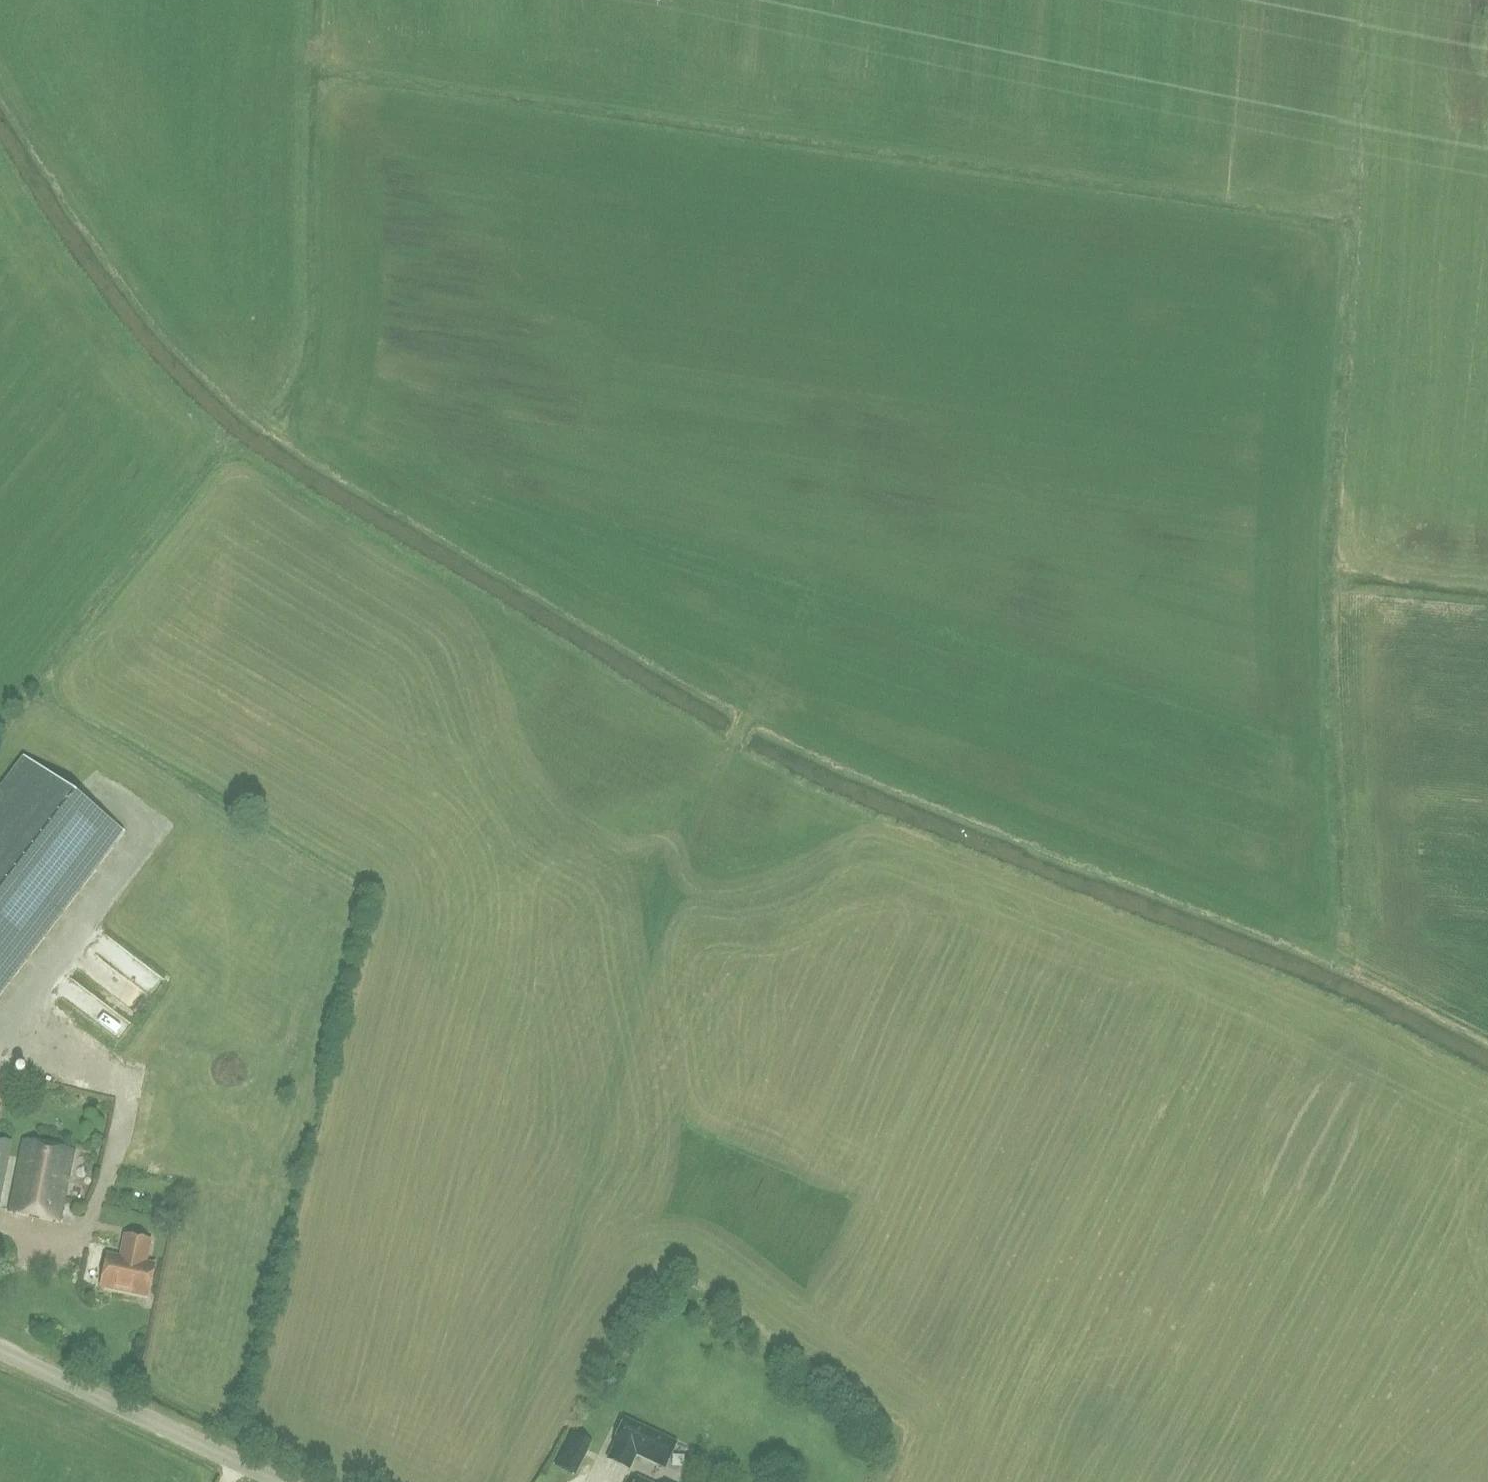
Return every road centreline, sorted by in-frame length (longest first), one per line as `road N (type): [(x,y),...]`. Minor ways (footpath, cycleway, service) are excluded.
road 1 (unclassified): [(280,1481),(0,1353)]

